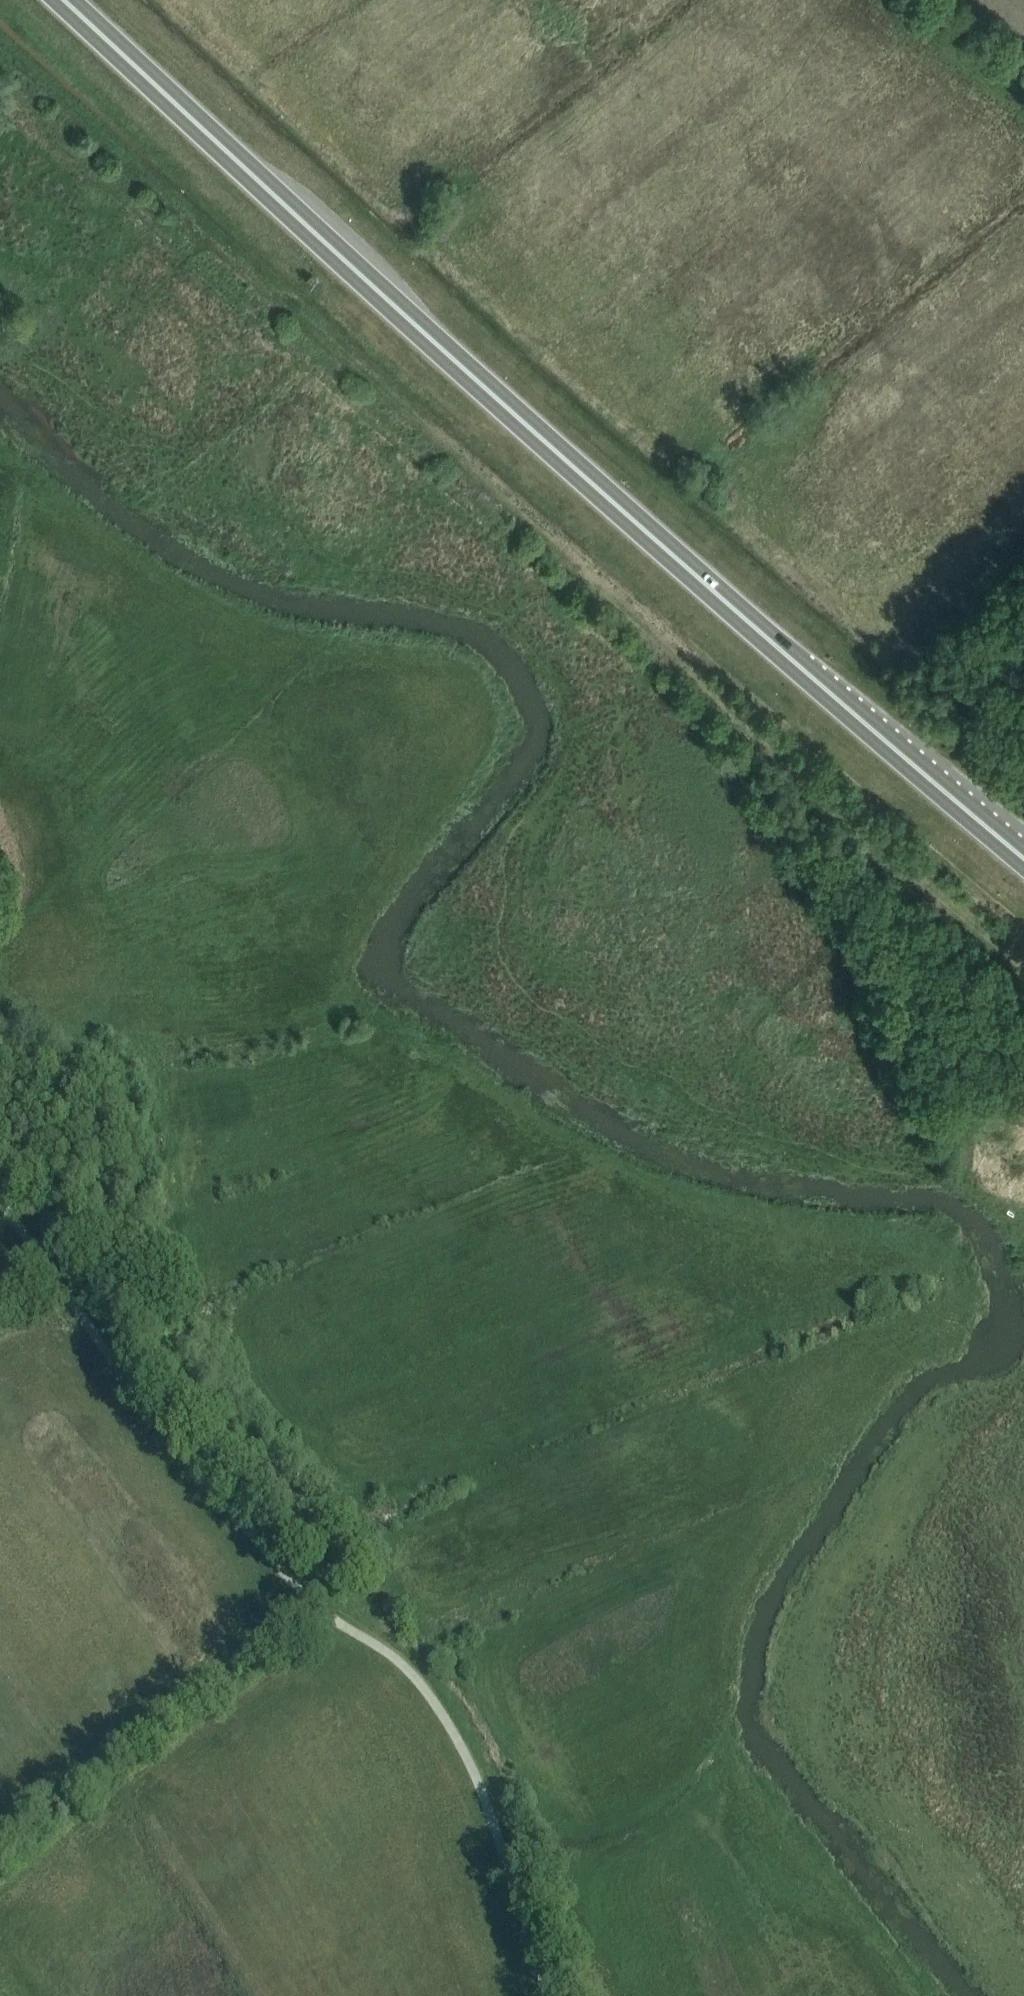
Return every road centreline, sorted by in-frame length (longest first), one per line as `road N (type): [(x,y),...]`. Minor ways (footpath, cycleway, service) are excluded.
road 1 (trunk): [(1023,856),(535,431),(67,0)]
road 2 (track): [(1023,965),(857,825)]

